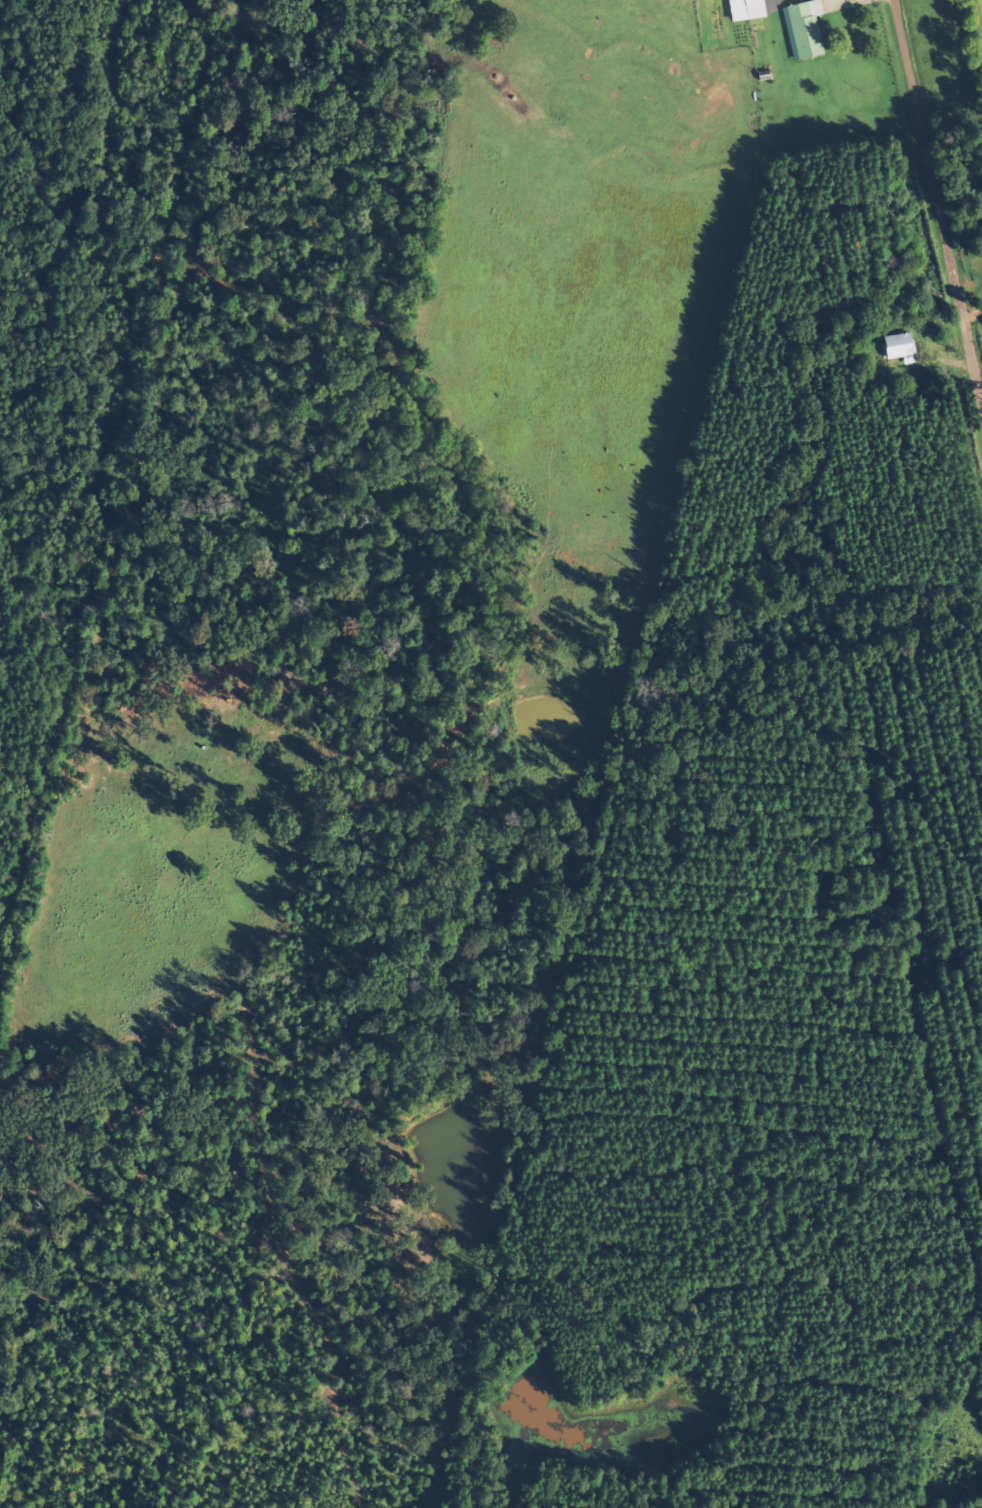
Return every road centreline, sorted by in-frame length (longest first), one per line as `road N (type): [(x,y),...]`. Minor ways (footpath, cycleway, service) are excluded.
road 1 (residential): [(981,466),(882,0)]

